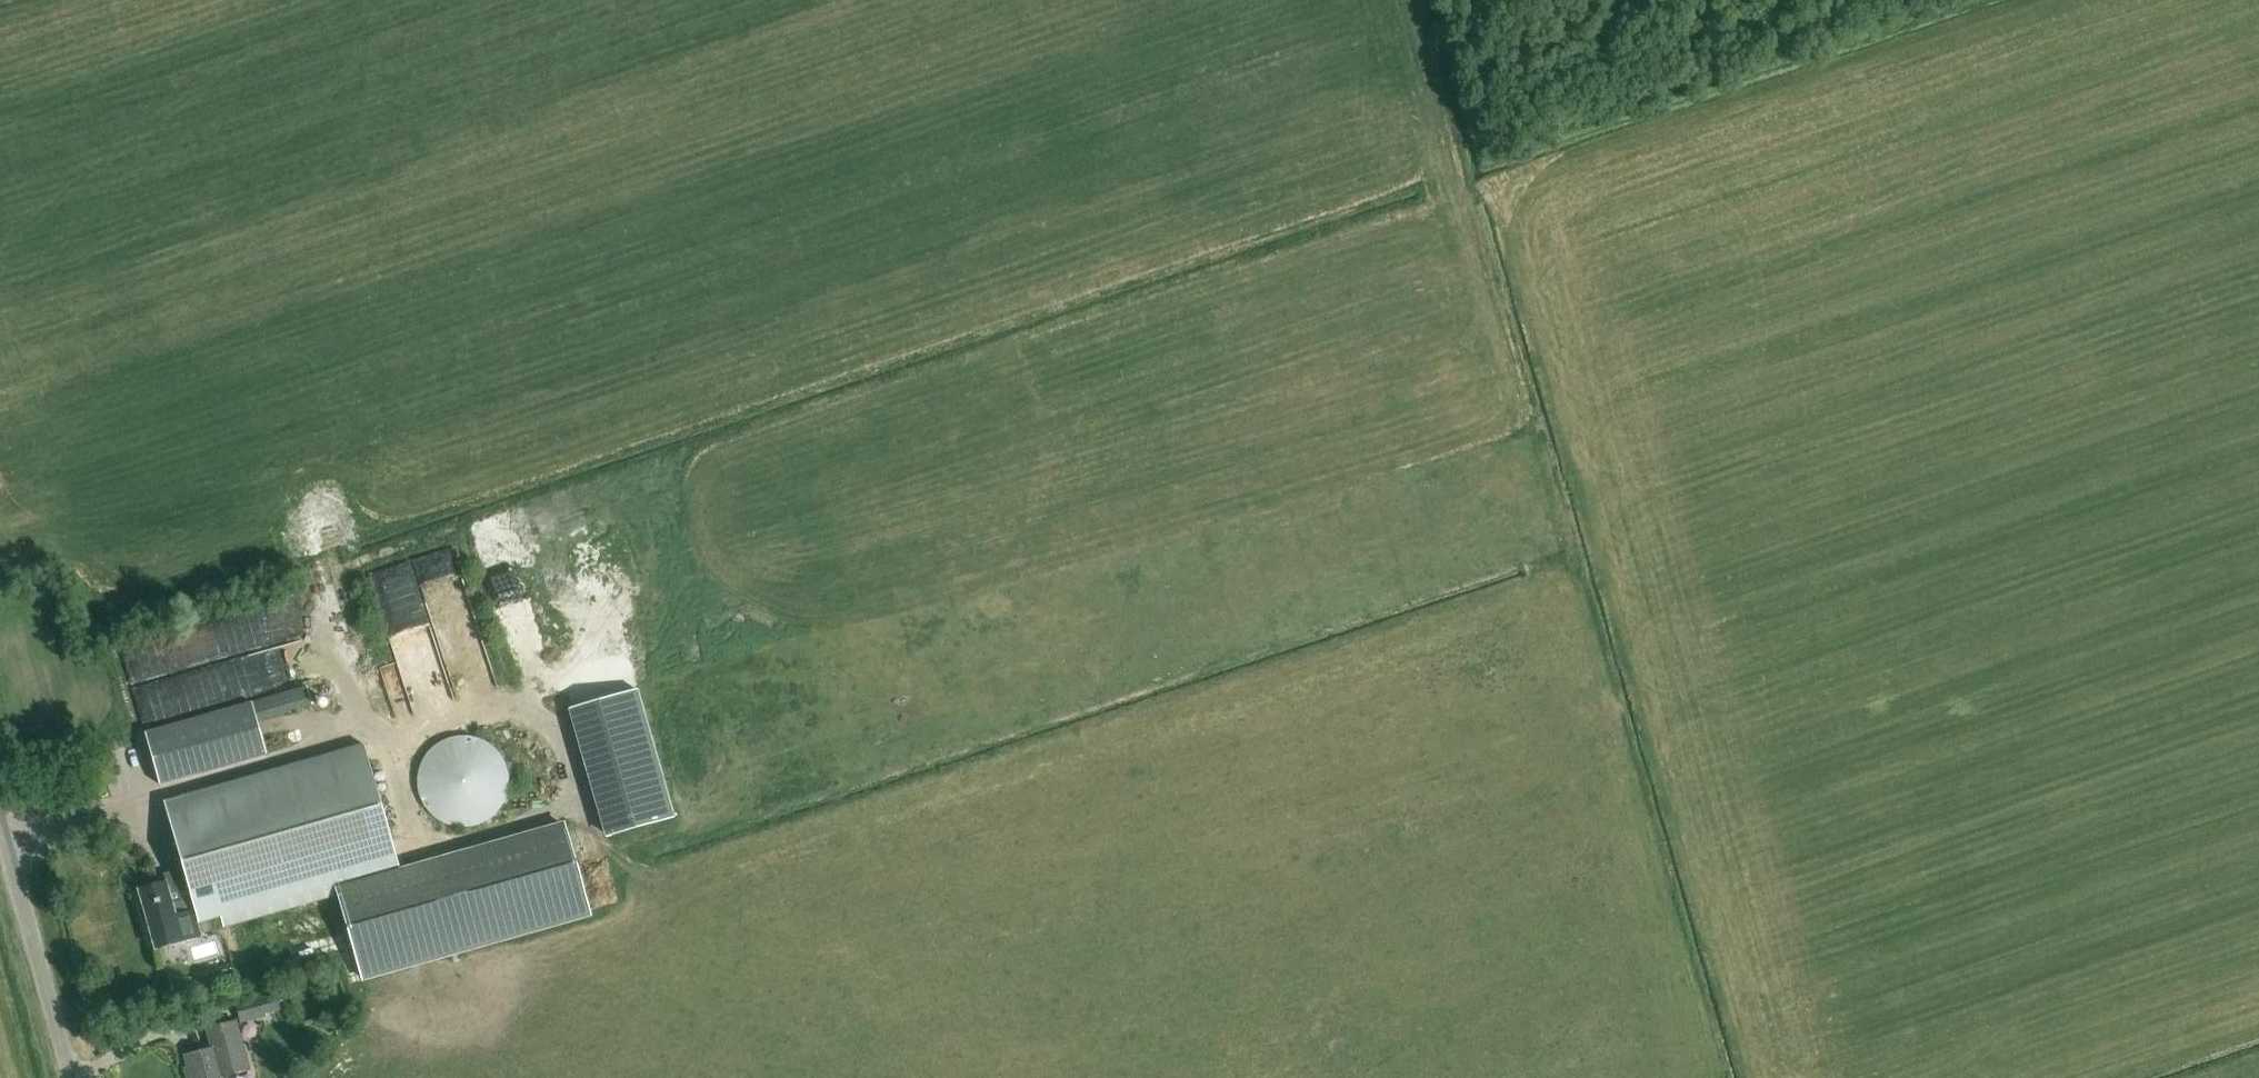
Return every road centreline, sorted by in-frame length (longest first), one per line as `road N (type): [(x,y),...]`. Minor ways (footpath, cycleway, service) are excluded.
road 1 (unclassified): [(72,1077),(0,822)]

